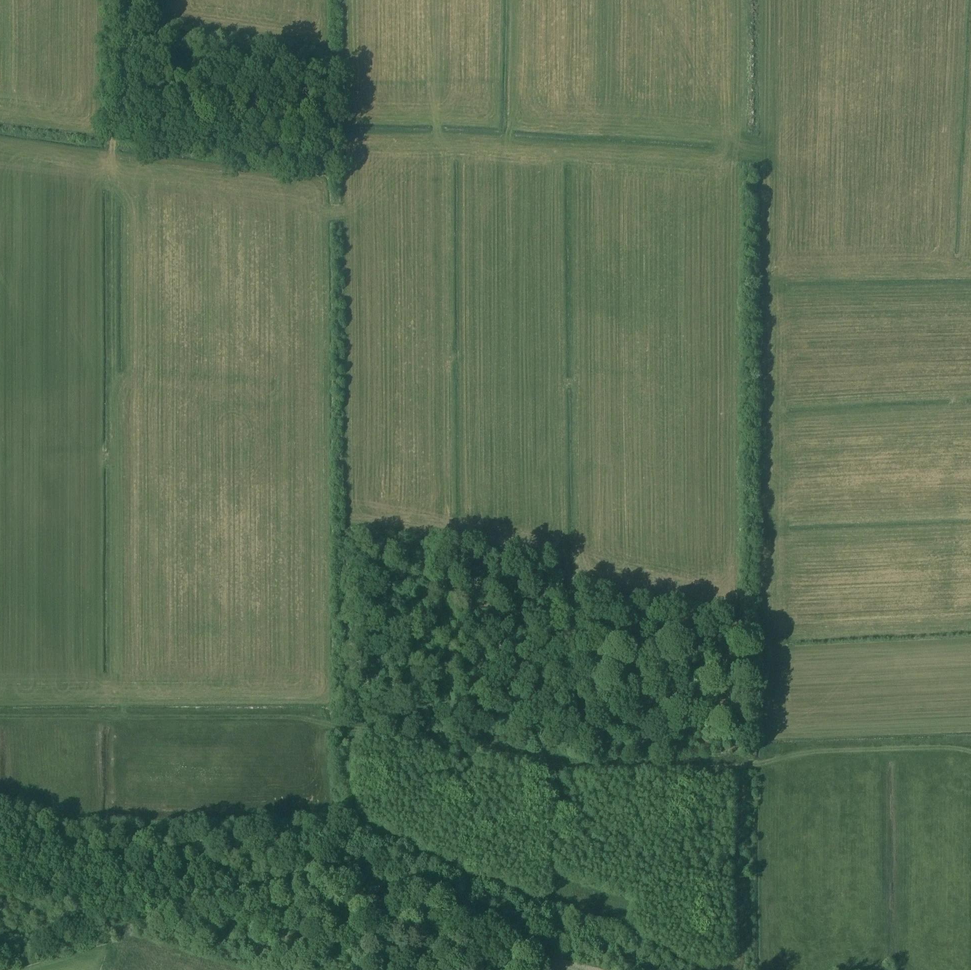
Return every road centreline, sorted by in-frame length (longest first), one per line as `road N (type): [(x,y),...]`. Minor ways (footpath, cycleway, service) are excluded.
road 1 (track): [(970,754),(792,756),(613,770),(320,723),(0,717)]

